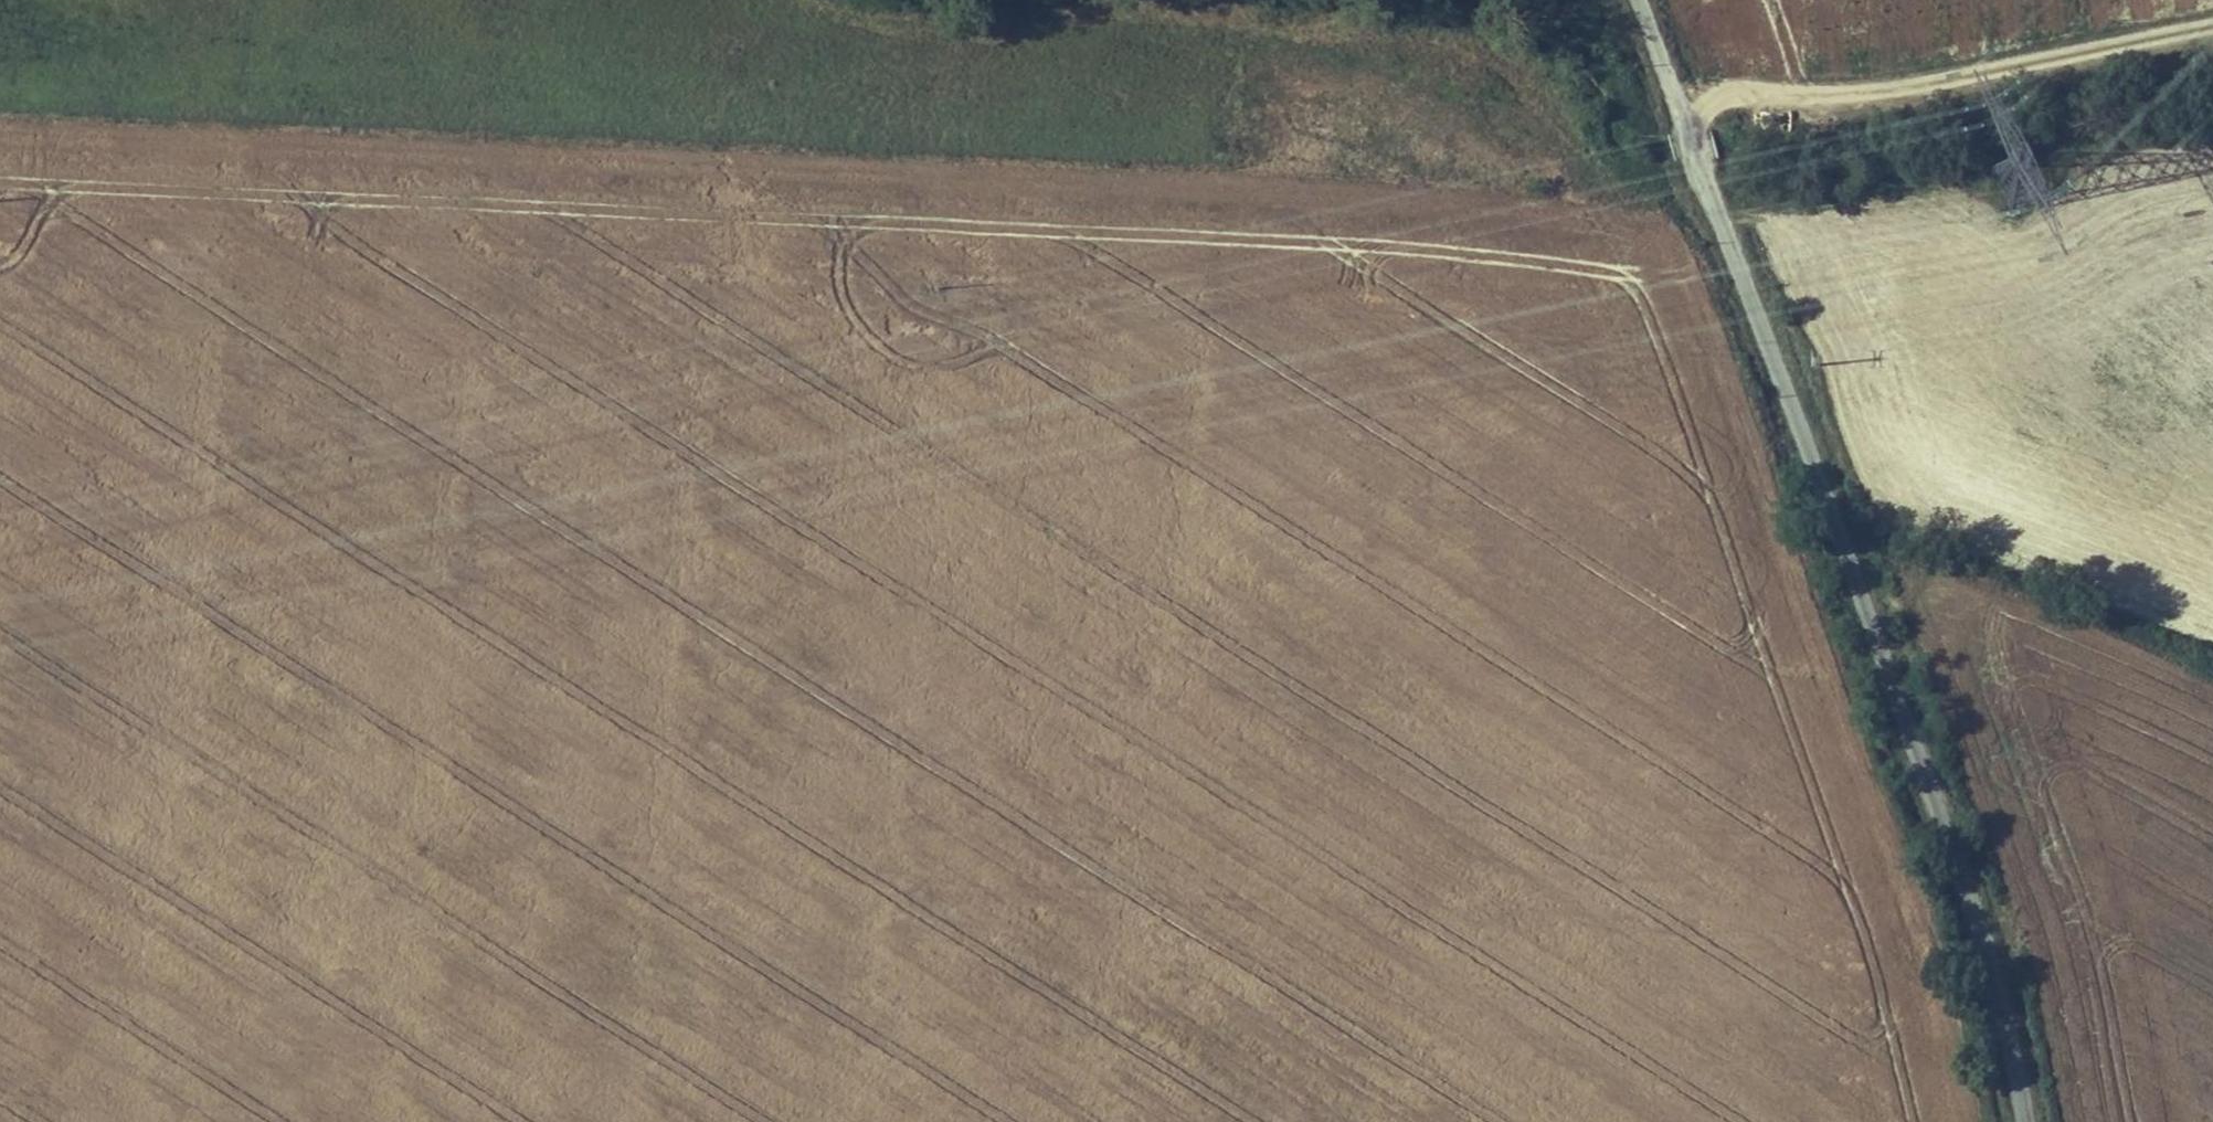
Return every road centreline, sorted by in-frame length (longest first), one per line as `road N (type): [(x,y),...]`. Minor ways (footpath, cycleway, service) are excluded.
road 1 (tertiary): [(1640,0),(1967,875),(2023,1121)]
road 2 (track): [(851,0),(937,28),(1188,15),(1423,26),(1542,73),(1633,183),(1732,251)]
road 3 (track): [(1685,123),(1725,100),(1849,98),(2212,27)]

